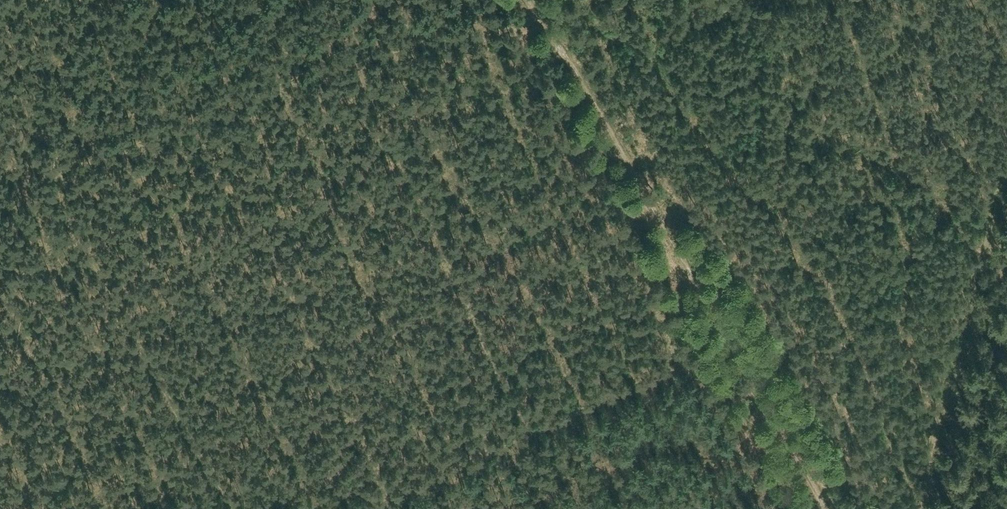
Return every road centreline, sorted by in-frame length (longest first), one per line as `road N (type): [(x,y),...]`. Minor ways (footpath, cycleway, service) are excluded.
road 1 (track): [(523,0),(728,332),(825,508)]
road 2 (track): [(0,180),(87,158),(413,43),(538,23)]
road 3 (track): [(341,508),(728,332)]

